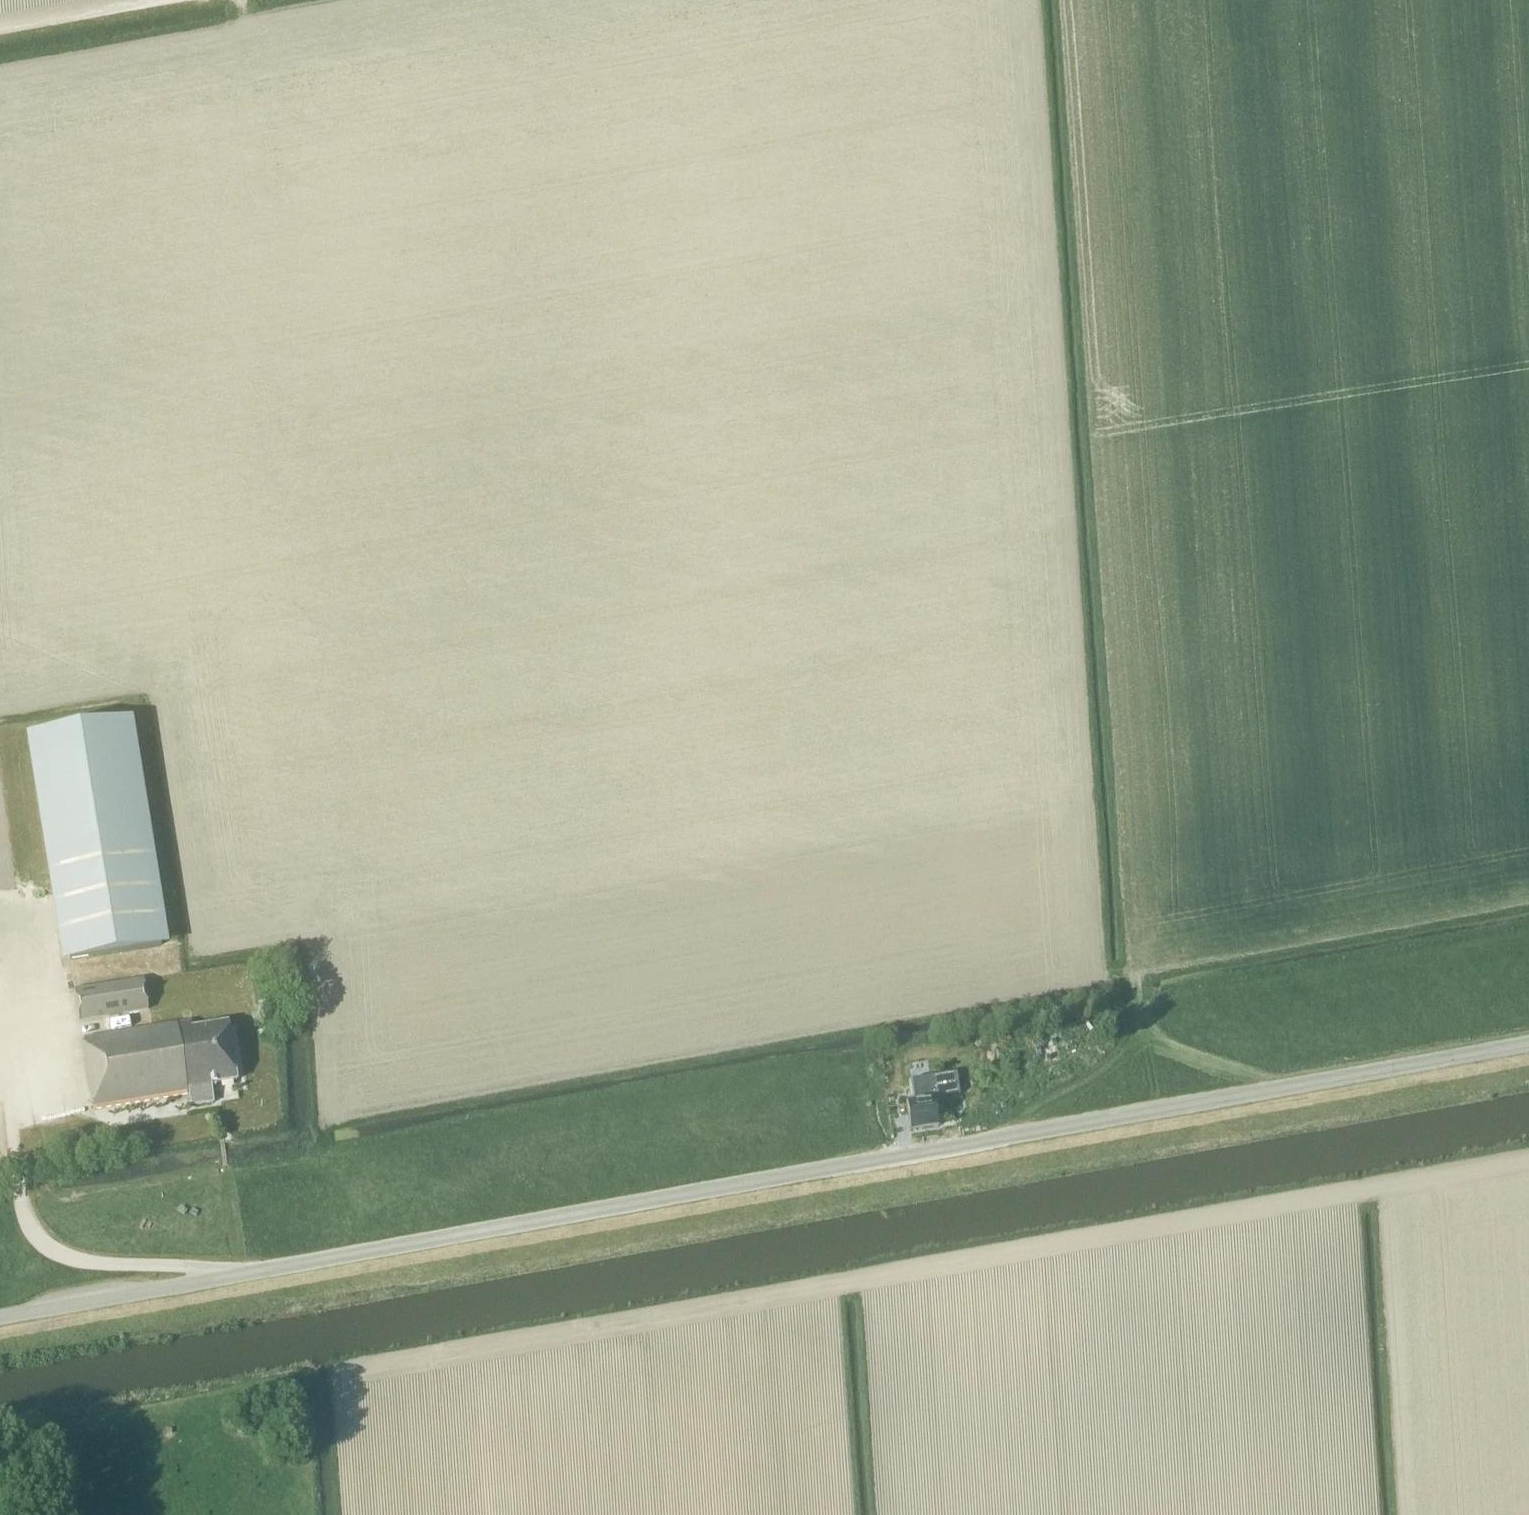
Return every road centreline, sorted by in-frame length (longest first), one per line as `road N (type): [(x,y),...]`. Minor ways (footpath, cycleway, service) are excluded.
road 1 (unclassified): [(1528,1044),(0,1319)]

